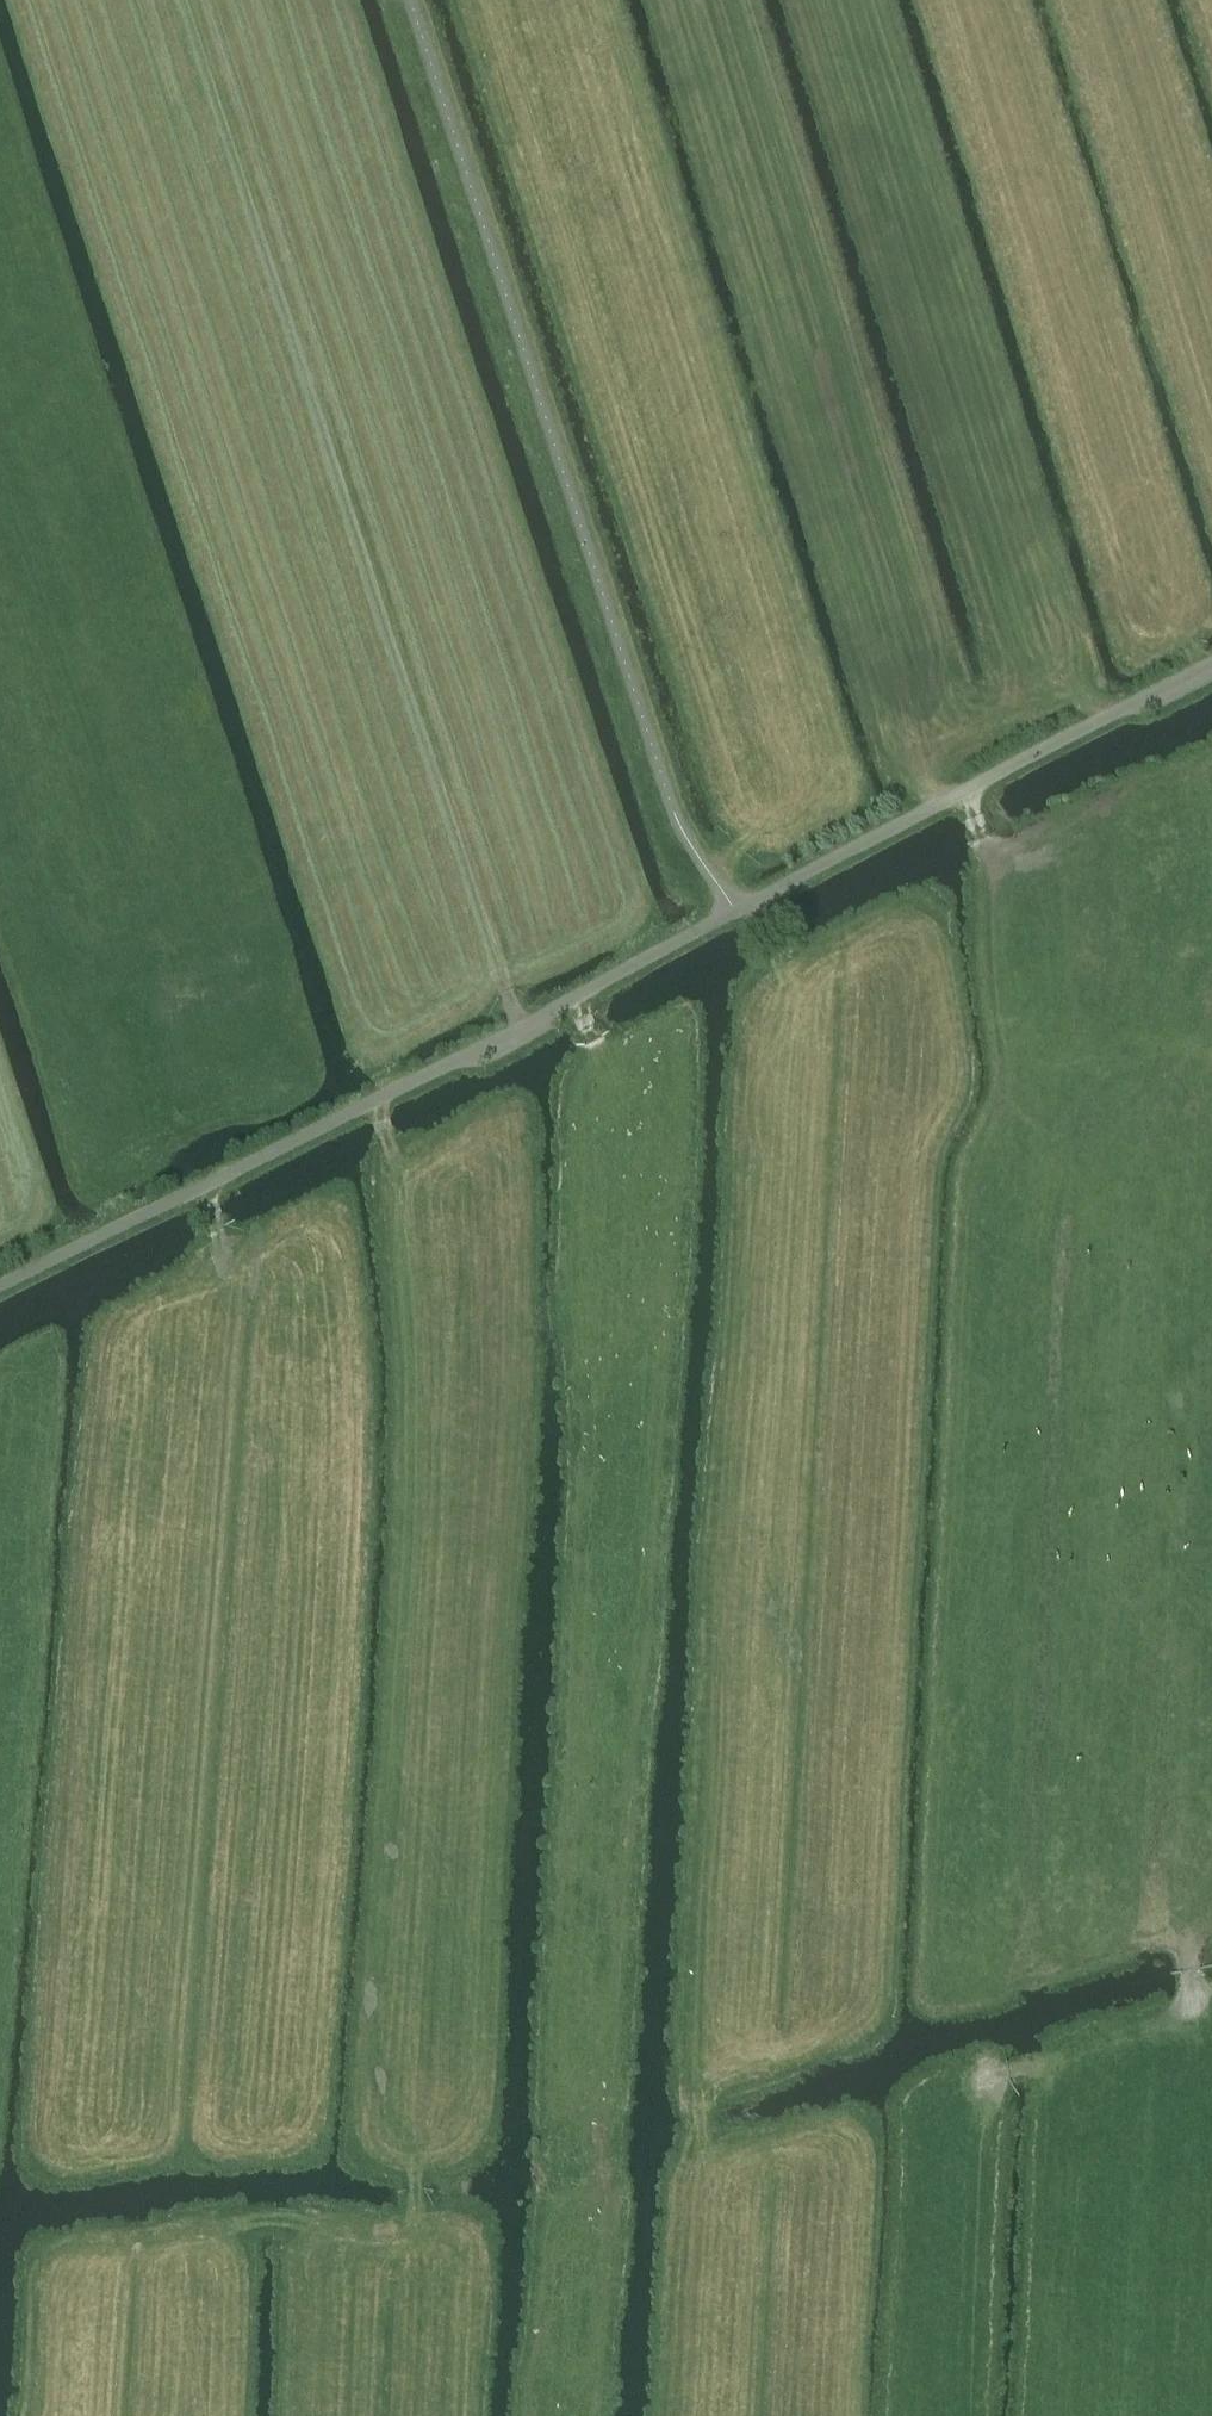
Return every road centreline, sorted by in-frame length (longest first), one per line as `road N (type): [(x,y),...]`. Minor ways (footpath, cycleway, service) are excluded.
road 1 (track): [(519,1027),(182,0)]
road 2 (track): [(903,108),(1046,590),(1105,718)]

